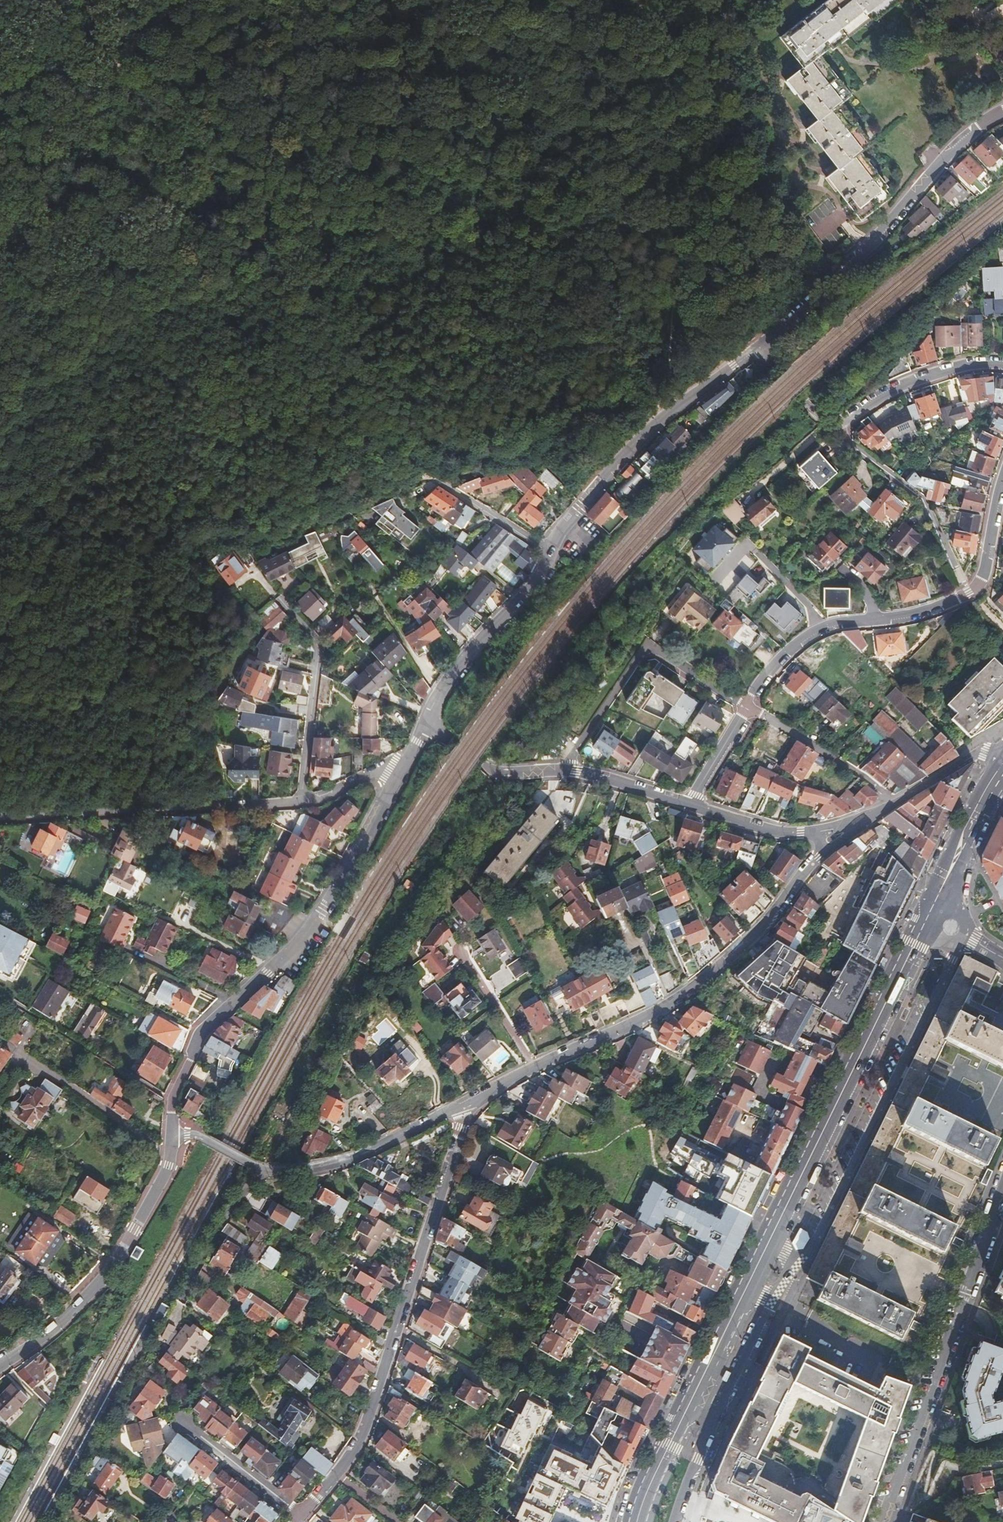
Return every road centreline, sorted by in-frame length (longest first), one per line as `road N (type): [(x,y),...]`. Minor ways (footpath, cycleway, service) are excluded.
road 1 (primary): [(638,1521),(920,930)]
road 2 (track): [(248,236),(675,221),(669,395),(689,401)]
road 3 (residential): [(477,1098),(460,1124),(369,1423),(301,1515)]
road 4 (residential): [(820,854),(761,930),(687,992),(477,1098)]
road 5 (residential): [(400,774),(366,774),(302,802),(0,819)]
road 6 (residential): [(400,774),(319,918),(213,1021),(194,1052)]
road 7 (residential): [(883,1521),(1002,1199)]
road 8 (residential): [(1002,109),(938,163),(840,275),(758,344)]
road 9 (residential): [(172,1136),(168,1166),(114,1261),(64,1318),(0,1365)]
road 10 (residential): [(758,344),(582,503),(549,550)]
road 11 (residential): [(749,707),(763,677),(817,629),(907,614),(970,593)]
road 12 (residential): [(749,707),(657,651),(643,651),(567,770)]
road 13 (track): [(0,246),(248,236)]
road 14 (track): [(0,162),(100,86),(176,0)]
road 15 (residential): [(477,1098),(352,1160),(260,1170)]
road 16 (residential): [(549,550),(535,586),(468,655),(427,724)]
road 17 (residential): [(832,425),(928,503),(955,563)]
road 18 (unclassified): [(1002,367),(915,374),(832,425)]
road 19 (residential): [(892,806),(855,772),(749,707)]
road 20 (residential): [(567,770),(492,767),(427,724)]
road 21 (residential): [(182,1423),(301,1515)]
road 22 (residential): [(260,1170),(184,1299)]
road 23 (primary): [(937,896),(1002,762)]
road 24 (residential): [(435,478),(549,550)]
road 25 (residential): [(817,833),(764,830),(689,805)]
road 26 (residential): [(689,805),(567,770)]
road 27 (residential): [(1002,756),(985,750),(965,759),(892,806)]
road 28 (unclassified): [(970,593),(984,571),(1002,479)]

